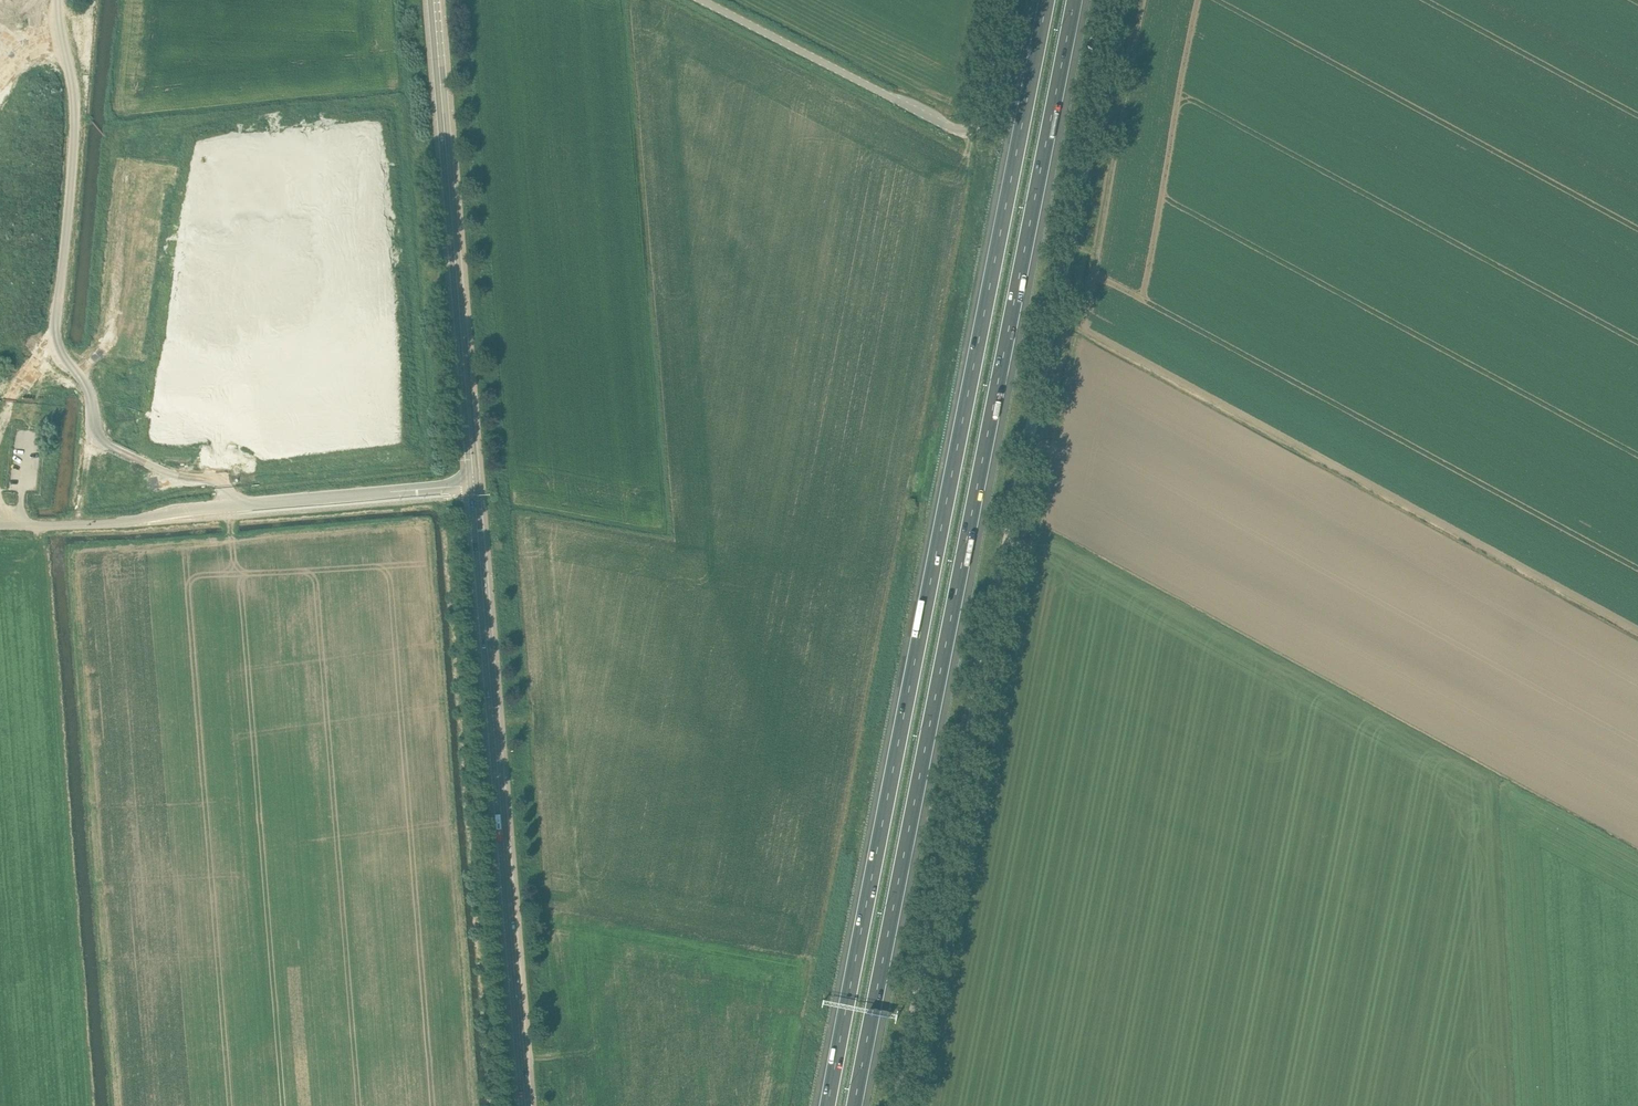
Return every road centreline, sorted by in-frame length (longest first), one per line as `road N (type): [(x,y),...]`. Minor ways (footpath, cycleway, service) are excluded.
road 1 (unclassified): [(1125,0),(901,1105)]
road 2 (motorway): [(1046,0),(828,1105)]
road 3 (motorway): [(861,1105),(1073,0)]
road 4 (tertiary): [(525,1105),(473,485)]
road 5 (tertiary): [(473,485),(433,0)]
road 6 (unclassified): [(0,527),(473,485)]
road 7 (unclassified): [(697,0),(962,131),(981,113),(1002,0)]

